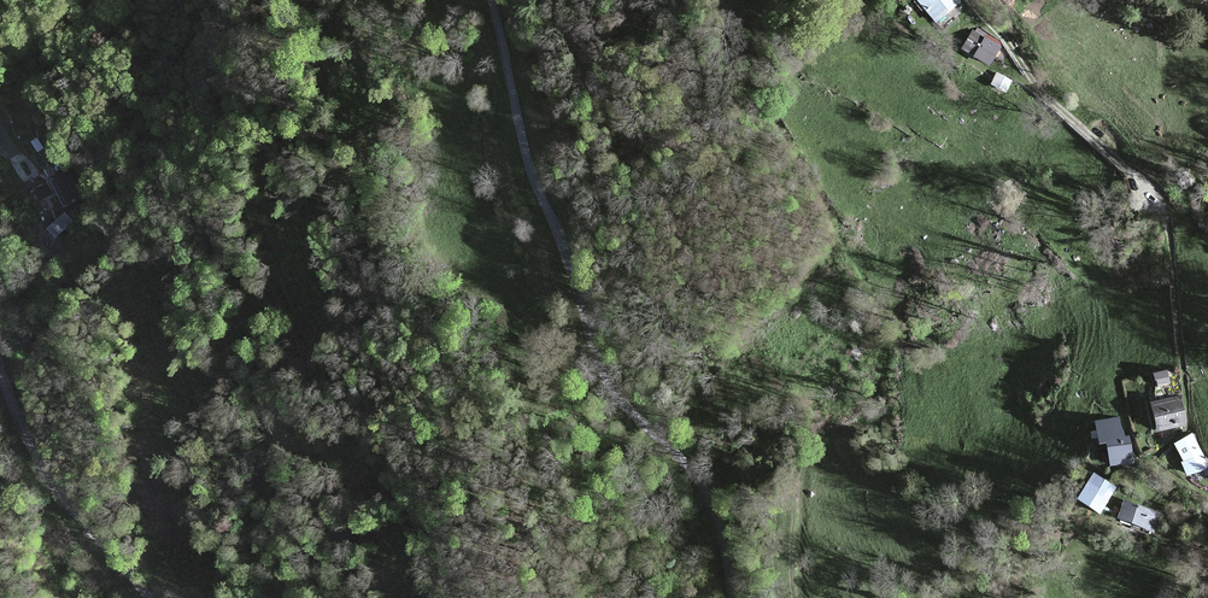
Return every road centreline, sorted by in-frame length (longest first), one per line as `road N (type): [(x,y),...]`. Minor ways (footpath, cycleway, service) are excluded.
road 1 (unclassified): [(731,597),(706,495),(603,377),(563,245),(529,170),(491,0)]
road 2 (track): [(1142,459),(1188,425),(1165,218),(1138,179),(1033,83),(970,0)]
road 3 (unclassified): [(0,373),(46,475),(148,597)]

